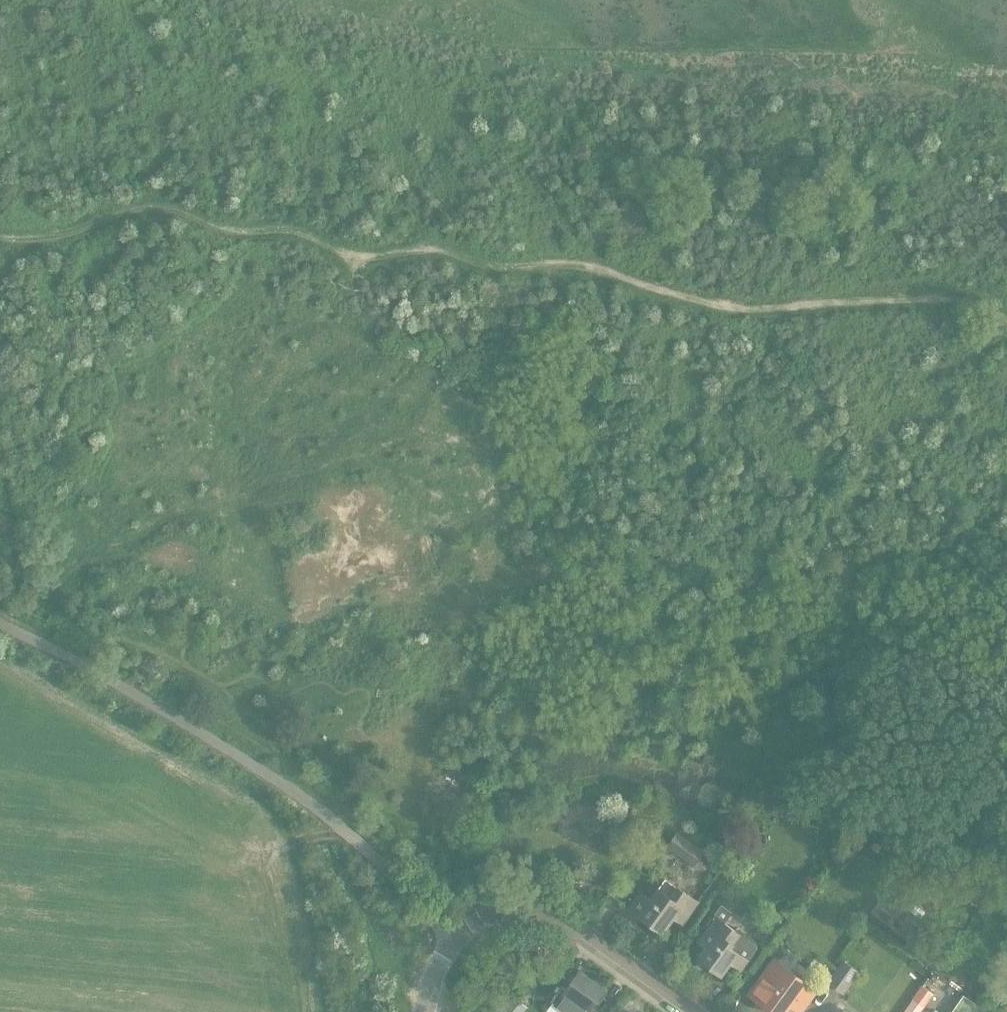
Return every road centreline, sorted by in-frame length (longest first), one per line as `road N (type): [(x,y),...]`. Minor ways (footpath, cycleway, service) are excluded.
road 1 (residential): [(698,1011),(553,914),(504,912),(454,942)]

